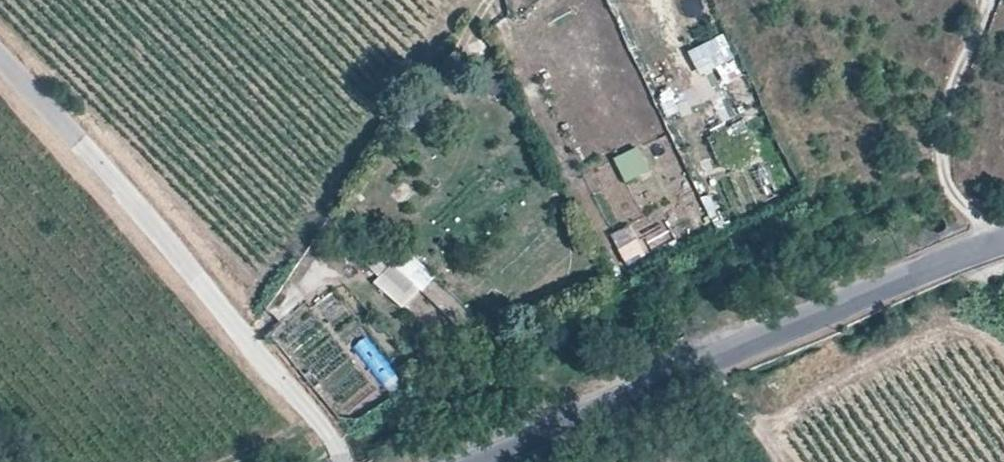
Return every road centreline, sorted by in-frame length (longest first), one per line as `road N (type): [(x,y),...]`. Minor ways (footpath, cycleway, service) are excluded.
road 1 (tertiary): [(472,461),(1003,241)]
road 2 (unclassified): [(0,61),(135,208),(342,461)]
road 3 (track): [(993,244),(949,187),(942,154),(956,67),(990,0)]

